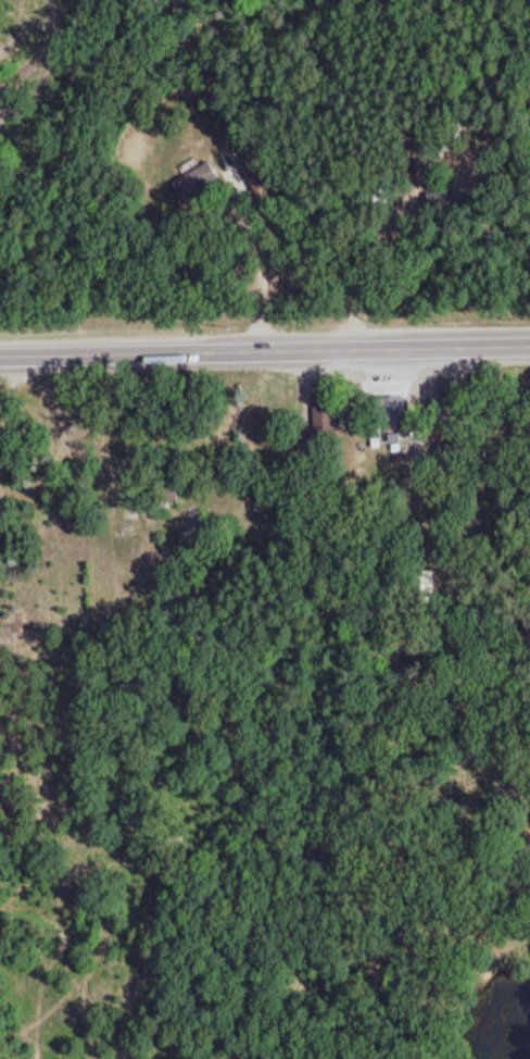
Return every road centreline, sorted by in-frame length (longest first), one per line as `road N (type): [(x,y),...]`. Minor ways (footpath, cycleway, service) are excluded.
road 1 (primary): [(529,343),(0,354)]

